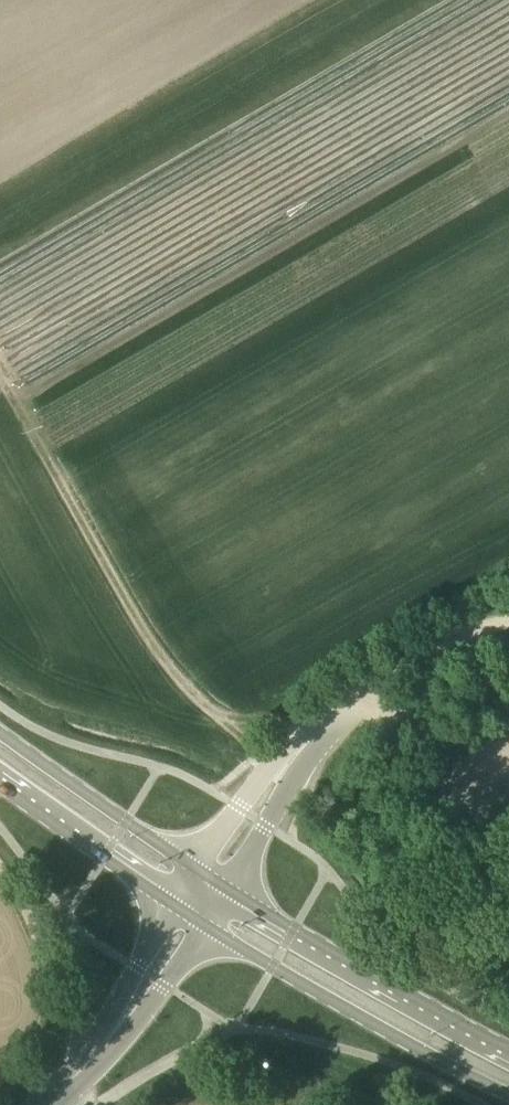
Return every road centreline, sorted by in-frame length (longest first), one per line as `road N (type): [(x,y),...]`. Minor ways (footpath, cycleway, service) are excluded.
road 1 (track): [(0,373),(132,625),(182,684),(291,760)]
road 2 (secondary): [(210,929),(422,1054),(508,1095)]
road 3 (secondary): [(508,1050),(233,894)]
road 4 (secondary): [(193,867),(0,732)]
road 5 (secondary): [(0,777),(169,903)]
road 6 (track): [(508,624),(430,649),(369,692)]
road 7 (tertiary): [(107,1043),(166,989),(210,929)]
road 8 (tertiary): [(169,903),(107,1043)]
road 9 (unclassified): [(291,760),(261,779),(193,867)]
road 10 (unclassified): [(233,894),(291,760)]

